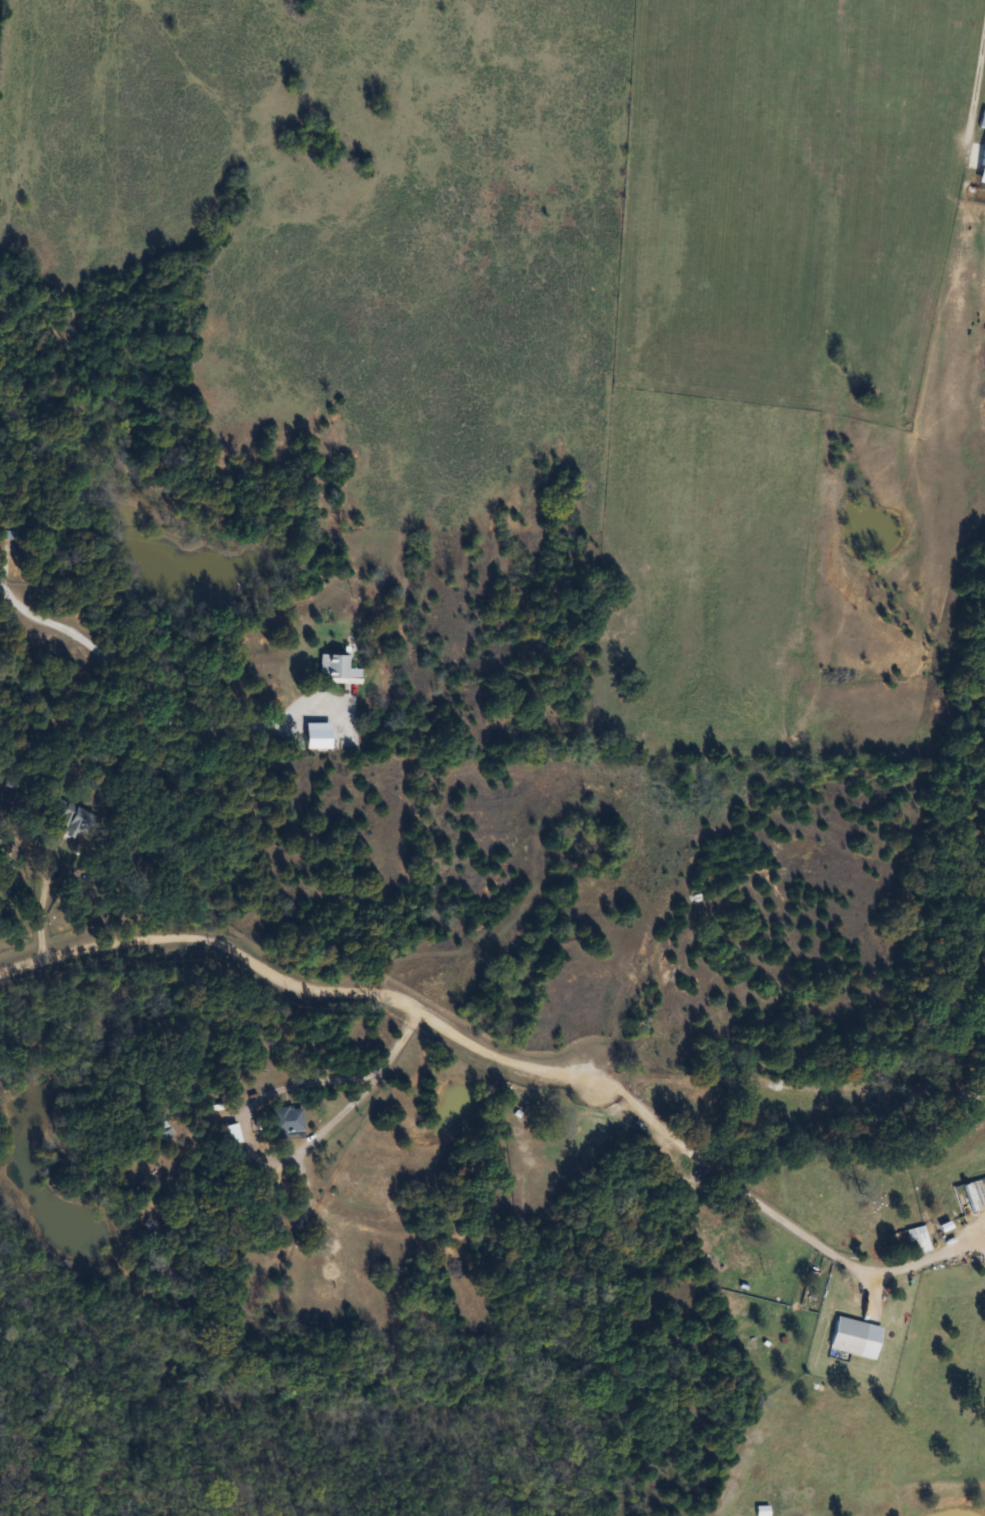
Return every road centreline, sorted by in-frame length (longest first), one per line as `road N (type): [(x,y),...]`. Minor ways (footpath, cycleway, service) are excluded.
road 1 (residential): [(589,1072),(498,1060),(367,989),(293,988),(214,939),(80,950),(0,971)]

